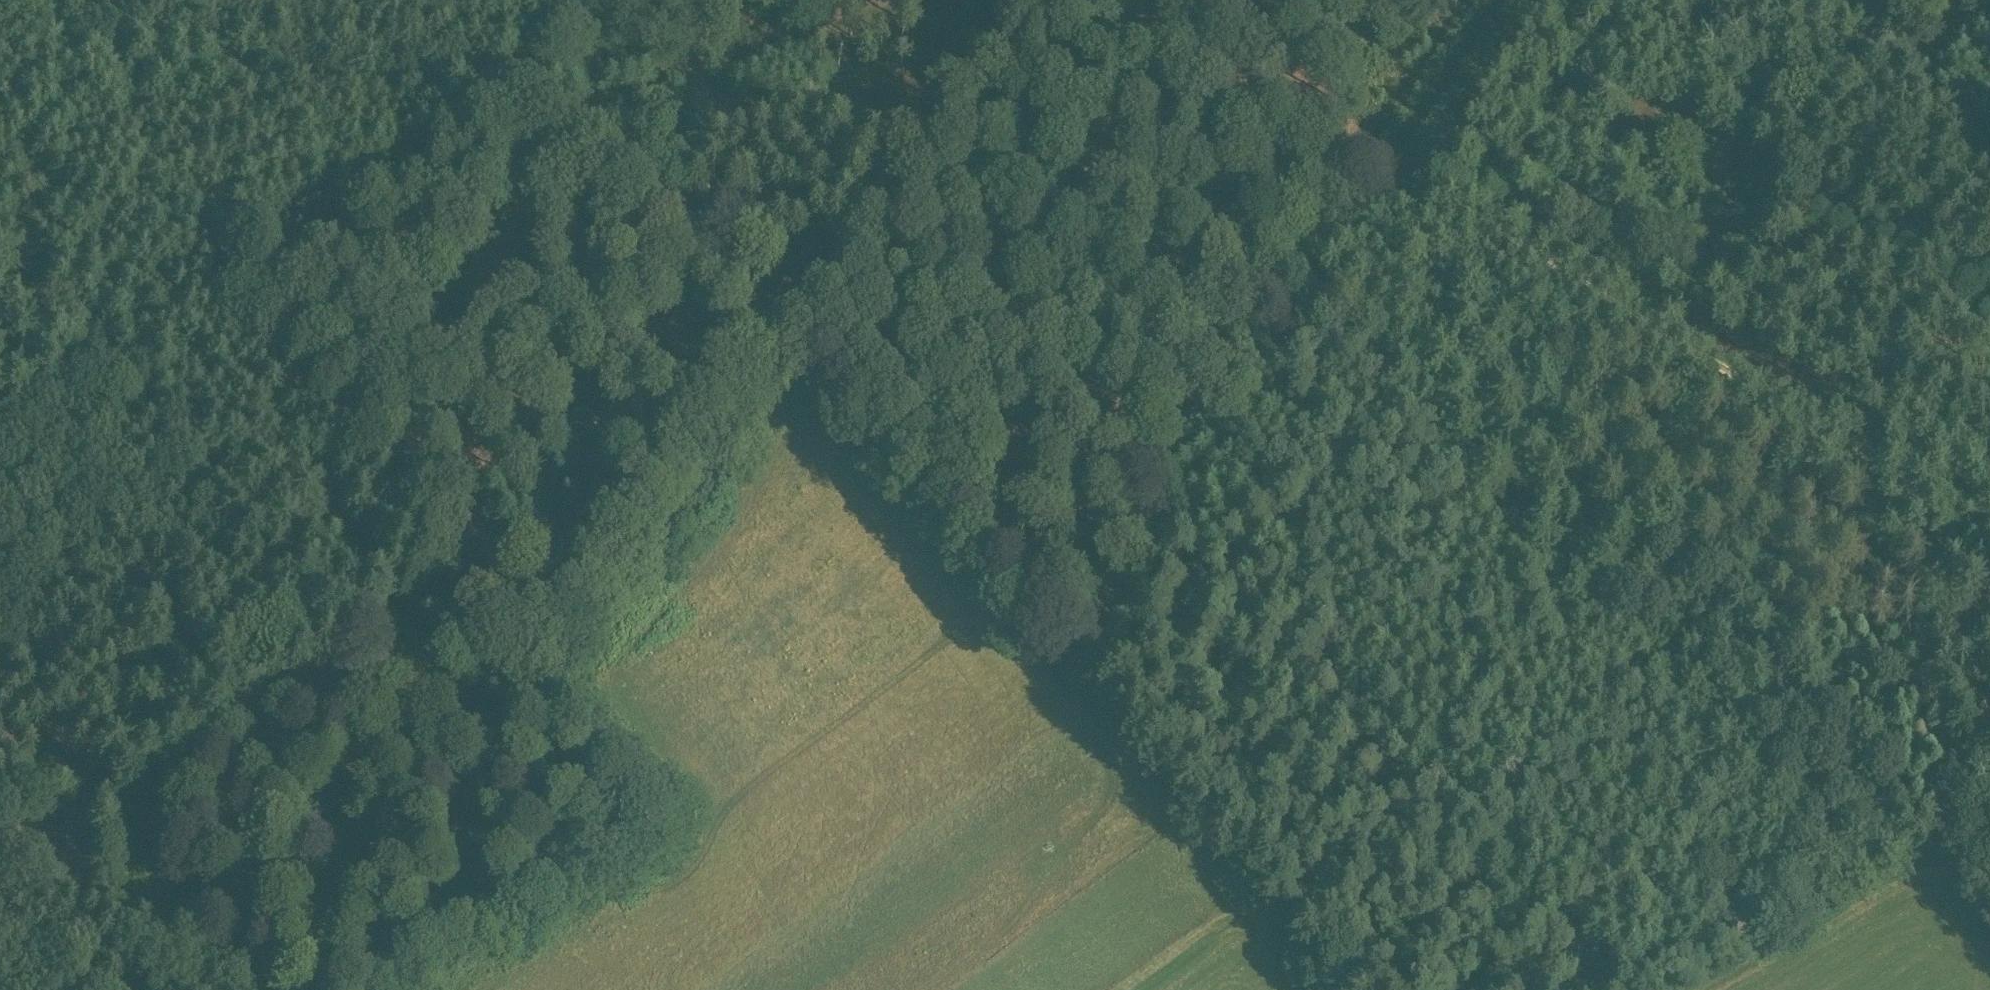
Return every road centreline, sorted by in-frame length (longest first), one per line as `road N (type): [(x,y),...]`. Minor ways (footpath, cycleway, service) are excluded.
road 1 (track): [(427,989),(651,839),(650,811),(551,713),(543,687),(571,632),(751,396),(762,362),(734,285),(575,85)]
road 2 (track): [(1134,0),(1149,21),(1312,132),(1562,265),(1989,536)]
road 3 (track): [(935,0),(631,78),(426,94),(327,86),(168,55),(0,44)]
road 4 (track): [(1380,173),(1495,0)]

